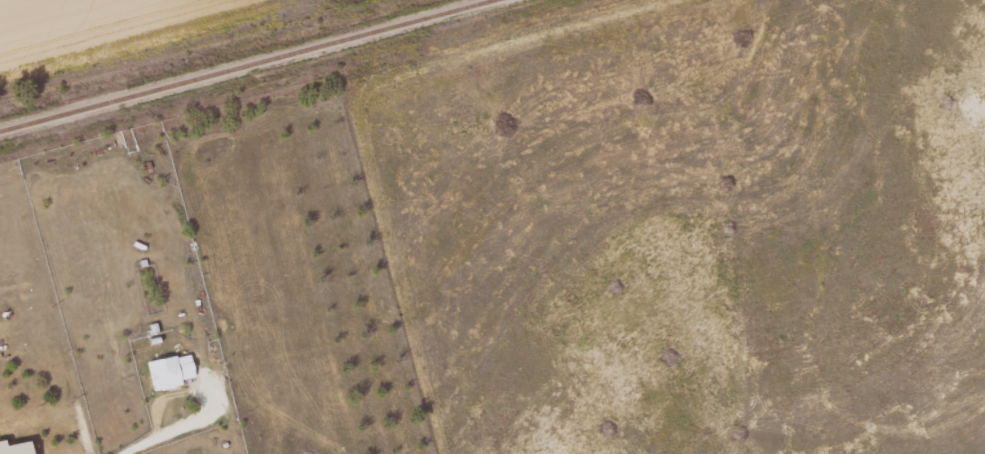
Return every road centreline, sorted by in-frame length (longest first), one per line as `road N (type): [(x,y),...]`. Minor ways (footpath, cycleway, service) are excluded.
road 1 (track): [(121,453),(200,420),(211,408),(210,383)]

